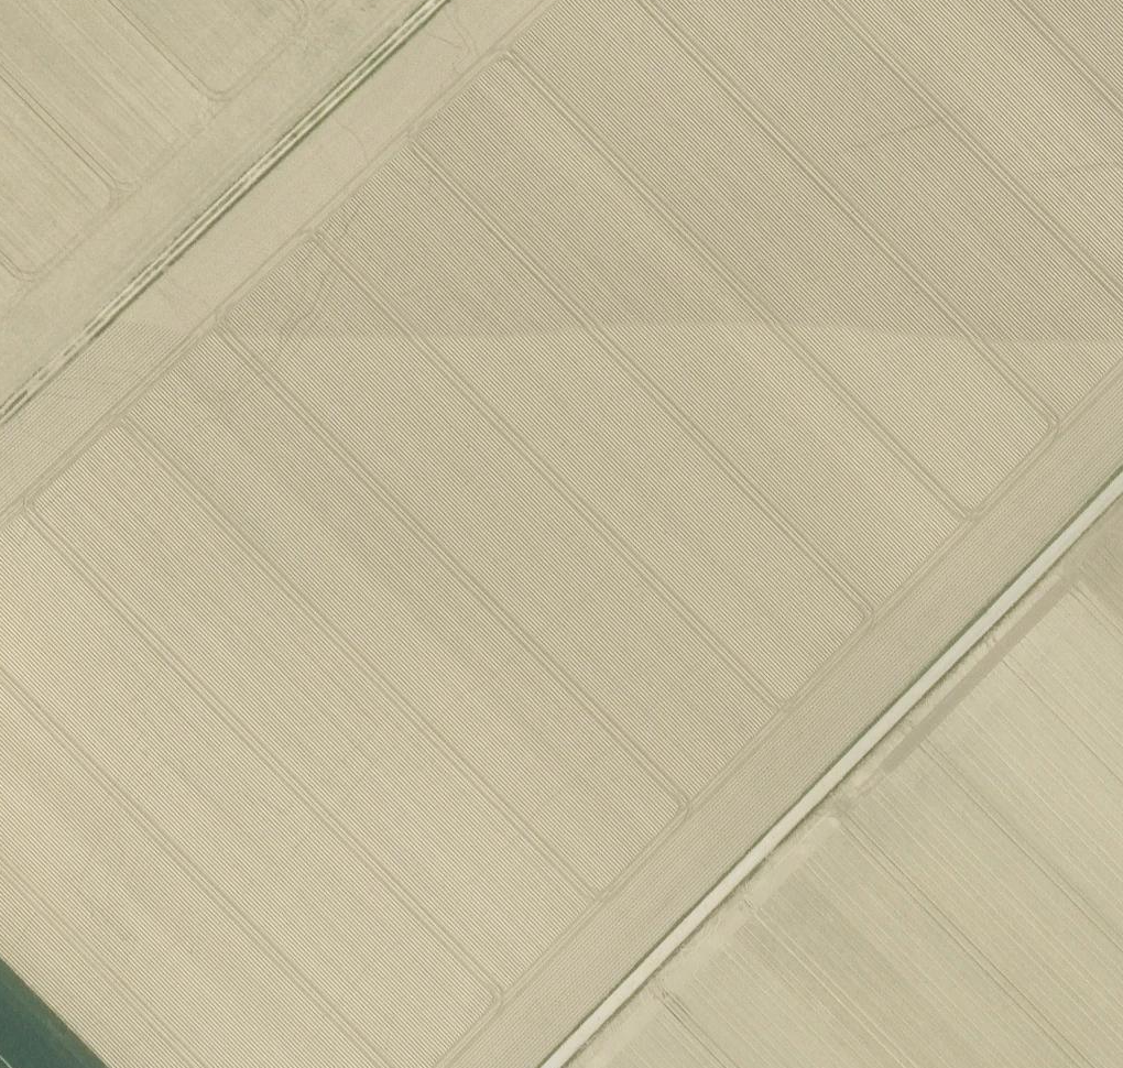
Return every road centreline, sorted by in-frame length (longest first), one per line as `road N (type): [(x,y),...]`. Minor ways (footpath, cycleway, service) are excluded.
road 1 (track): [(1122,511),(580,1067)]
road 2 (track): [(440,0),(0,417)]

